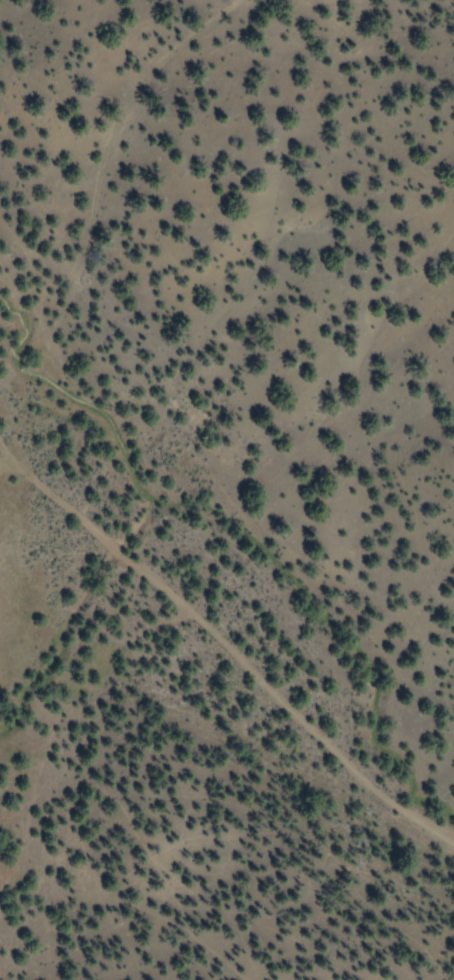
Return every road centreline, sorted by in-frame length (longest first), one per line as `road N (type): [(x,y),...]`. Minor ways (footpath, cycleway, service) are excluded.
road 1 (track): [(0,850),(49,805),(79,691),(216,643),(318,703),(453,908)]
road 2 (residential): [(0,293),(121,117),(241,0)]

